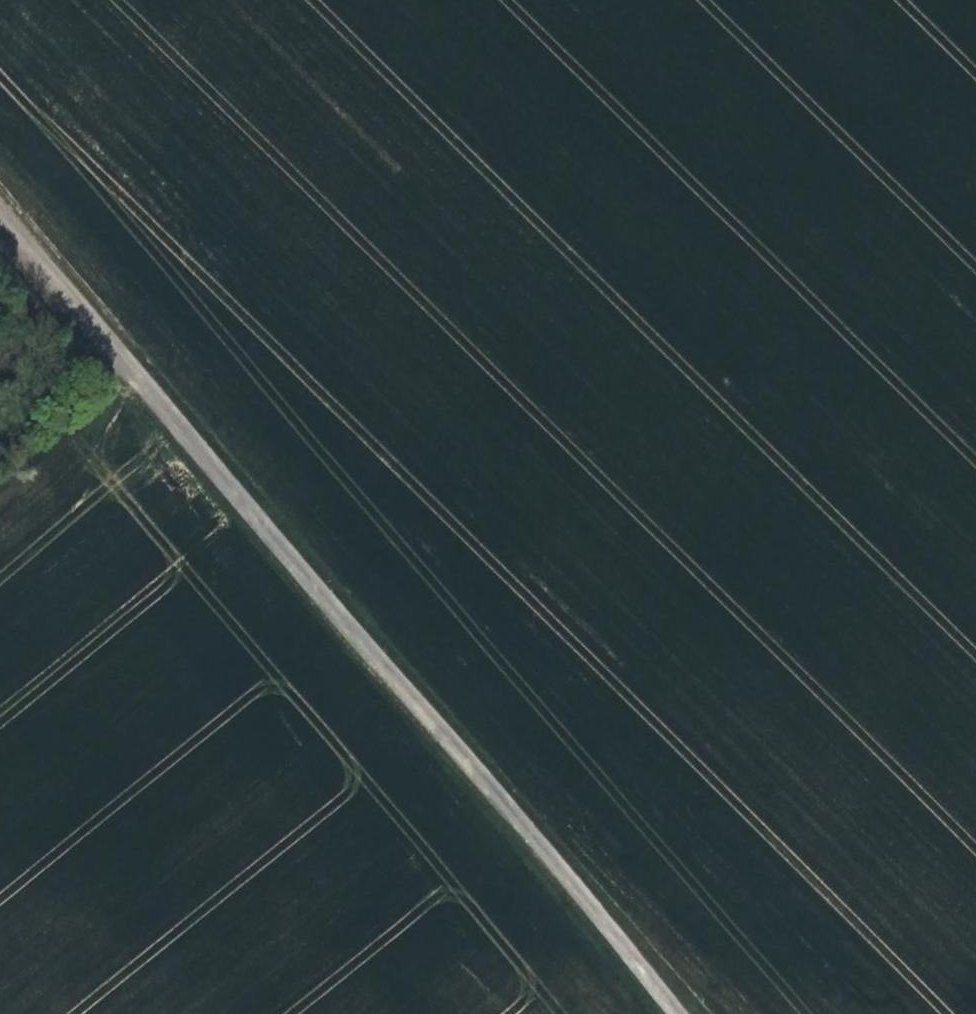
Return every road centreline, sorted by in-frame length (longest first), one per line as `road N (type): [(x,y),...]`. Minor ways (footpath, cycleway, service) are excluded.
road 1 (unclassified): [(0,221),(408,698)]
road 2 (track): [(408,698),(680,1013)]

